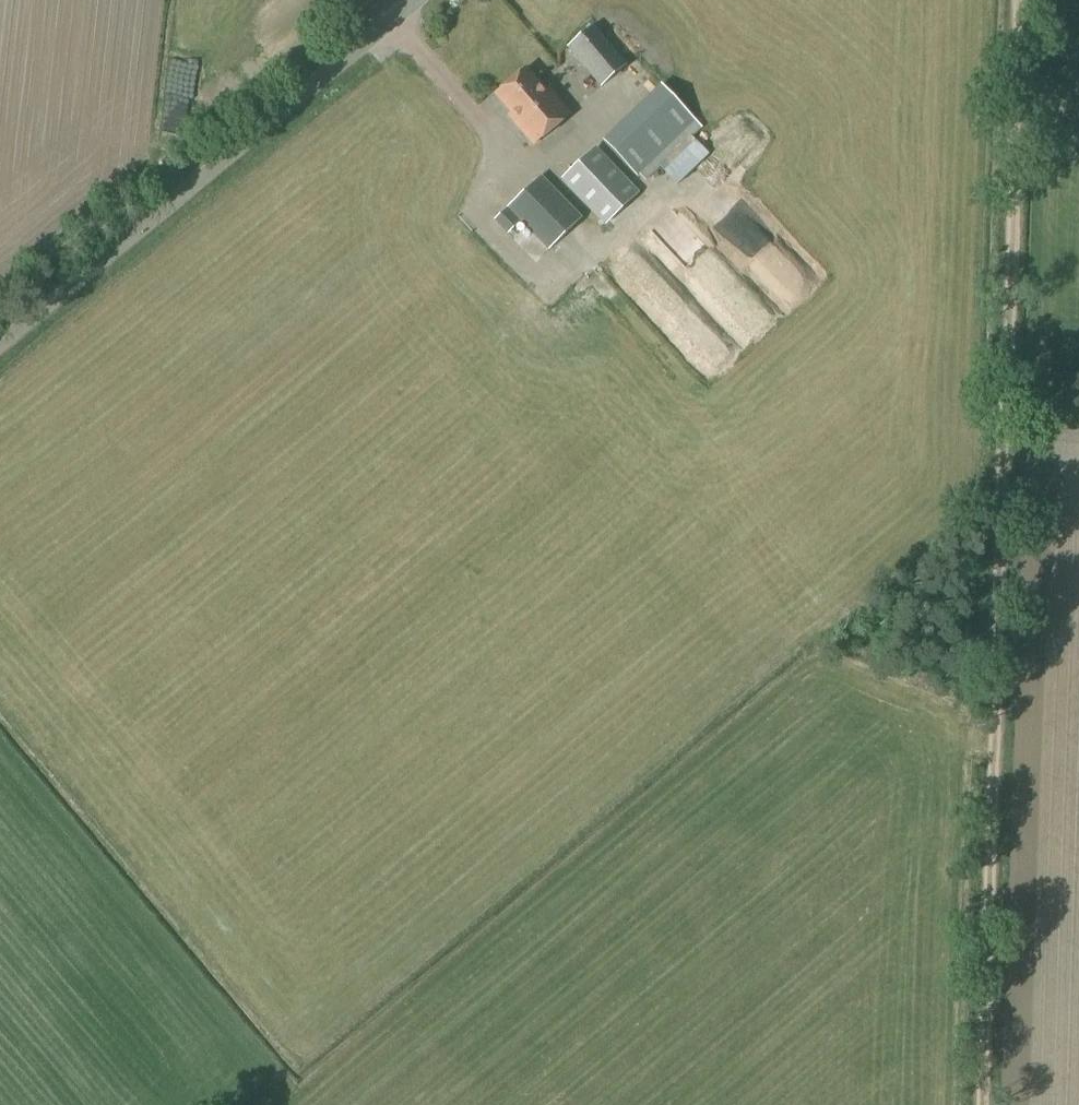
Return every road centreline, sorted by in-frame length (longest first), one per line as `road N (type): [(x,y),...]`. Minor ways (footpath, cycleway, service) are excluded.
road 1 (track): [(966,1104),(1017,0)]
road 2 (unclassified): [(0,348),(424,0)]

